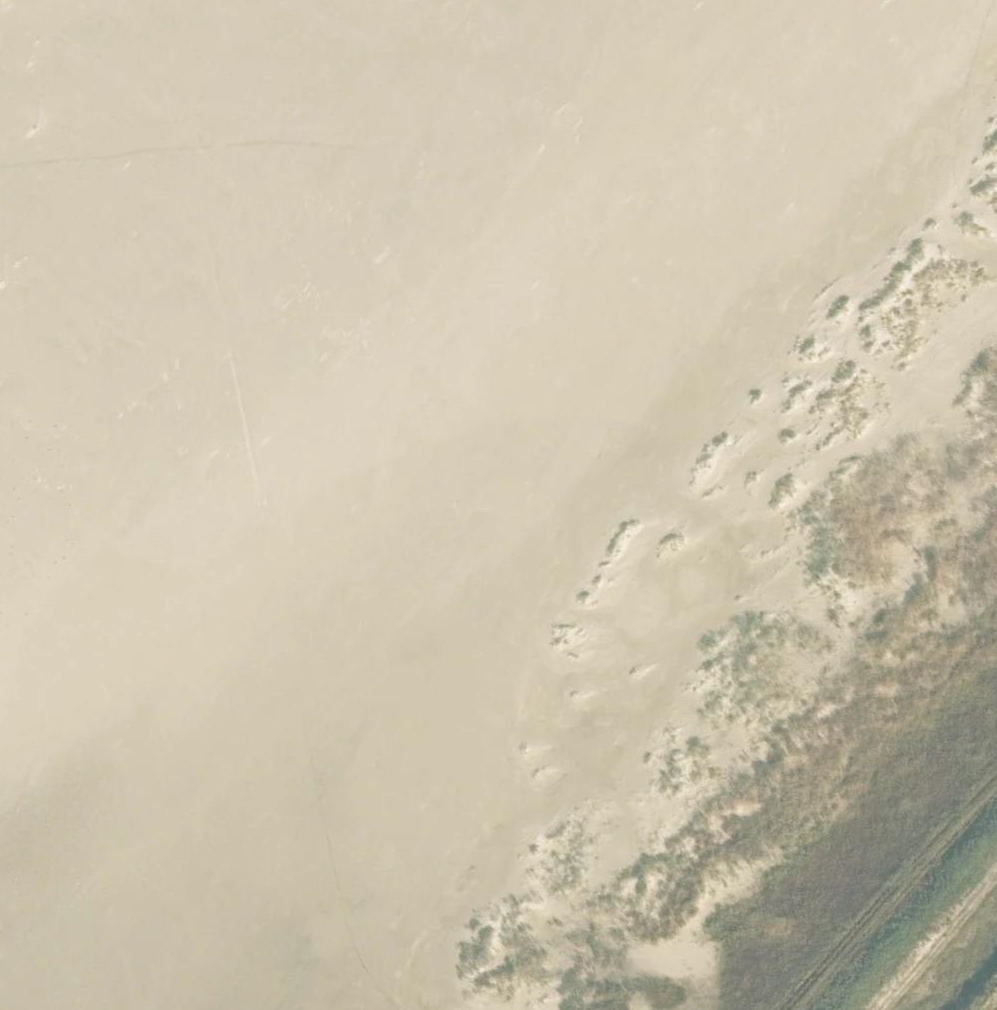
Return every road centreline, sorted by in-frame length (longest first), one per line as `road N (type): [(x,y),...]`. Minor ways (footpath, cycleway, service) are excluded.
road 1 (track): [(787,1009),(996,779)]
road 2 (track): [(875,1009),(996,866)]

